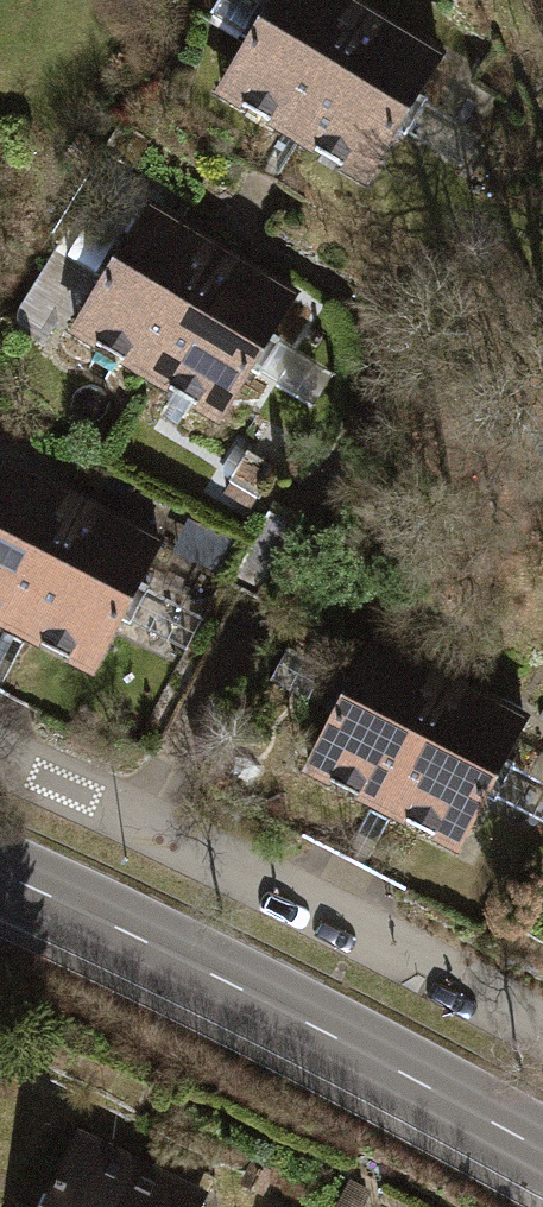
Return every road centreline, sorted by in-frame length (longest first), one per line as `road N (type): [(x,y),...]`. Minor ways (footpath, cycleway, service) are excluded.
road 1 (secondary): [(0,875),(175,953),(542,1155)]
road 2 (residential): [(0,762),(542,1033)]

